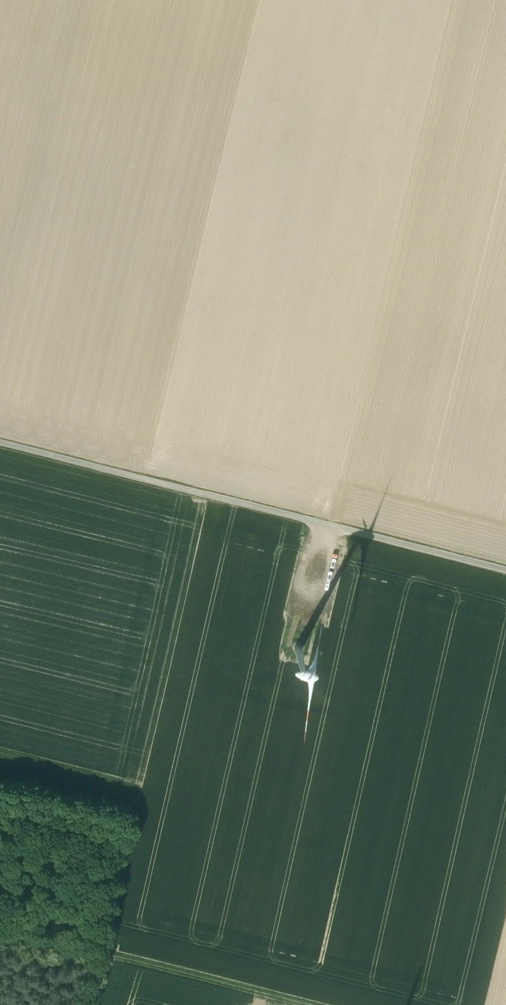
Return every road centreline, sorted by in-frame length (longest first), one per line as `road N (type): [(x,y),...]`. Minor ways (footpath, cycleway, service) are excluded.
road 1 (unclassified): [(505,571),(0,444)]
road 2 (track): [(297,1004),(0,930)]

